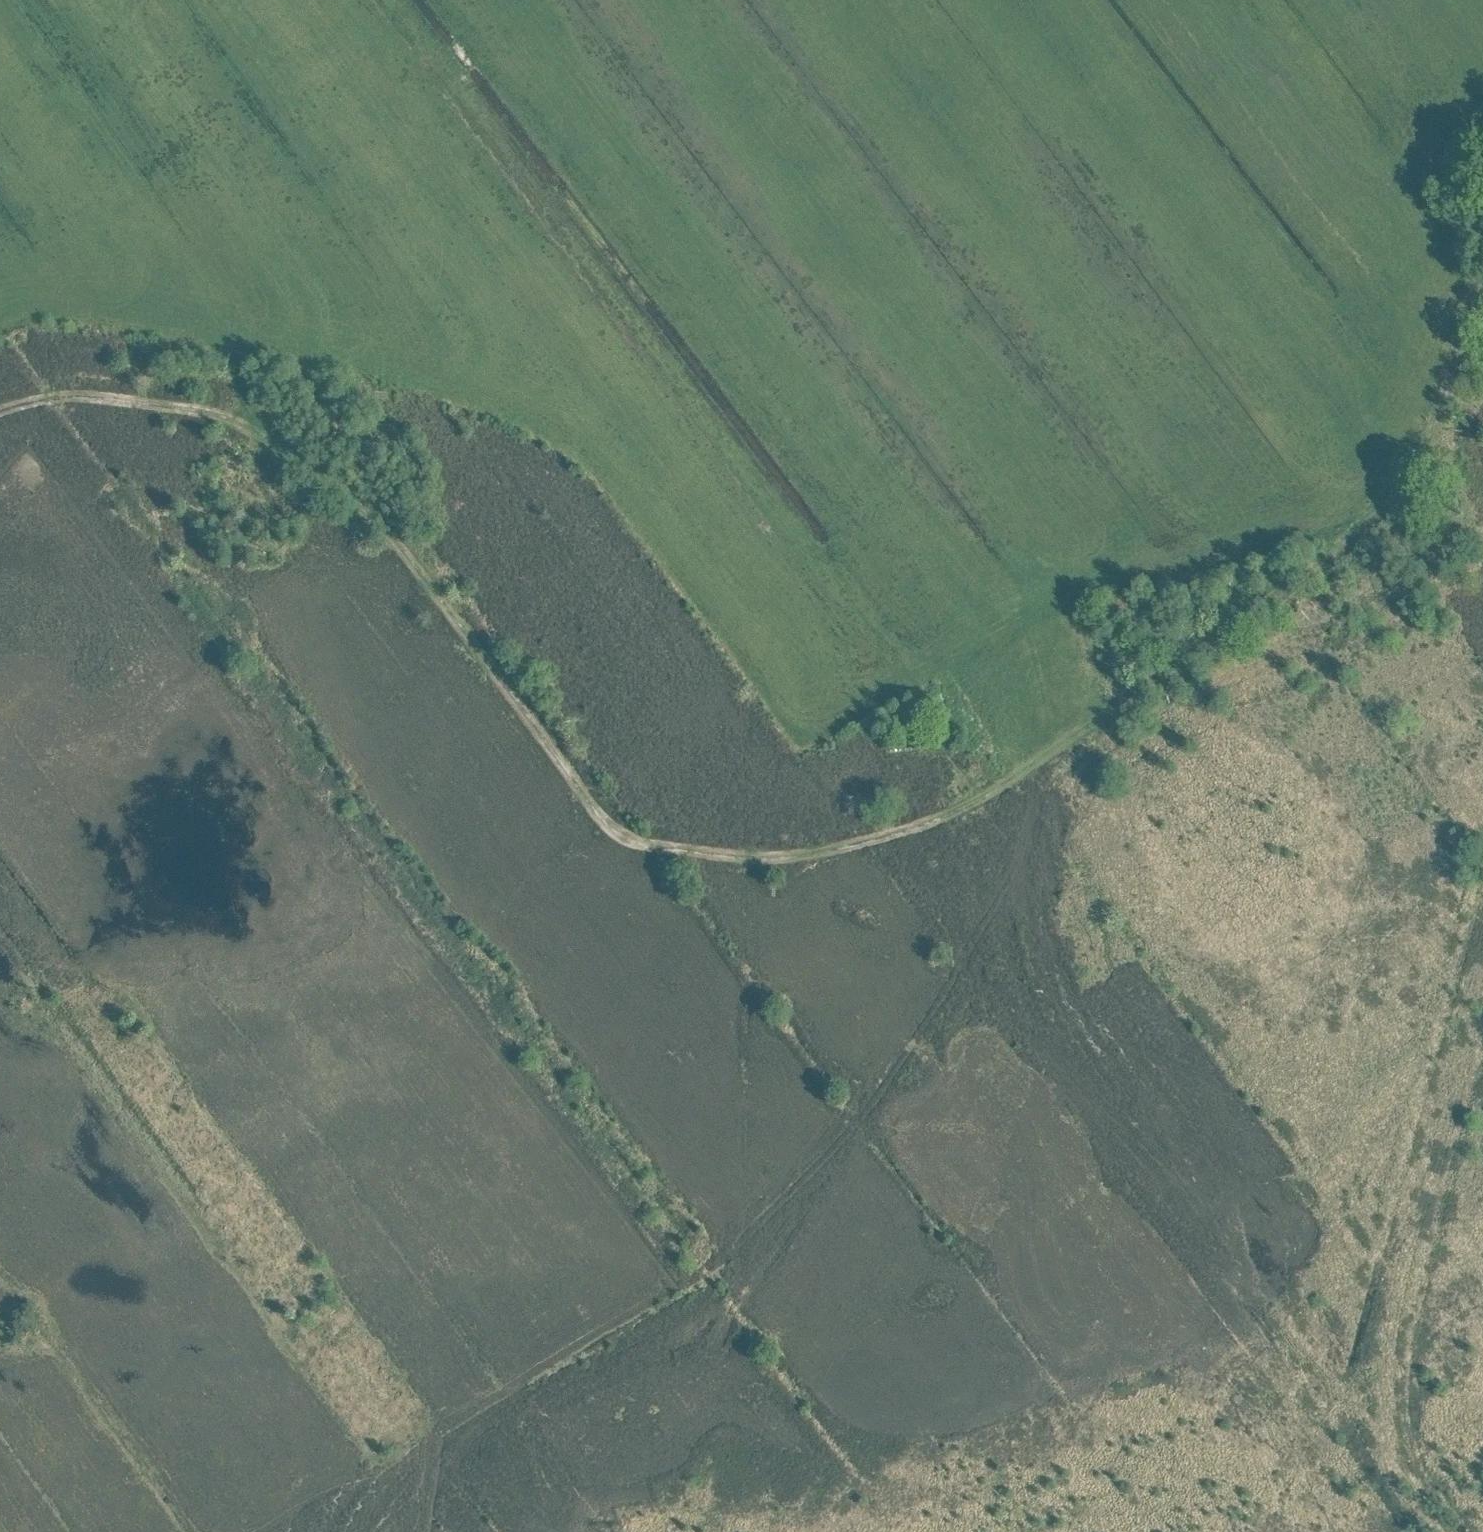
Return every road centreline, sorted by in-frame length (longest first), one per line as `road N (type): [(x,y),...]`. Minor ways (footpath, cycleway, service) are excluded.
road 1 (track): [(0,419),(57,399),(186,406),(276,440),(379,521),(664,876),(744,882),(851,854),(1049,750),(1339,565),(1395,508),(1482,275)]
road 2 (track): [(361,1484),(700,1282),(811,1187),(976,963),(1028,852),(1049,750)]

